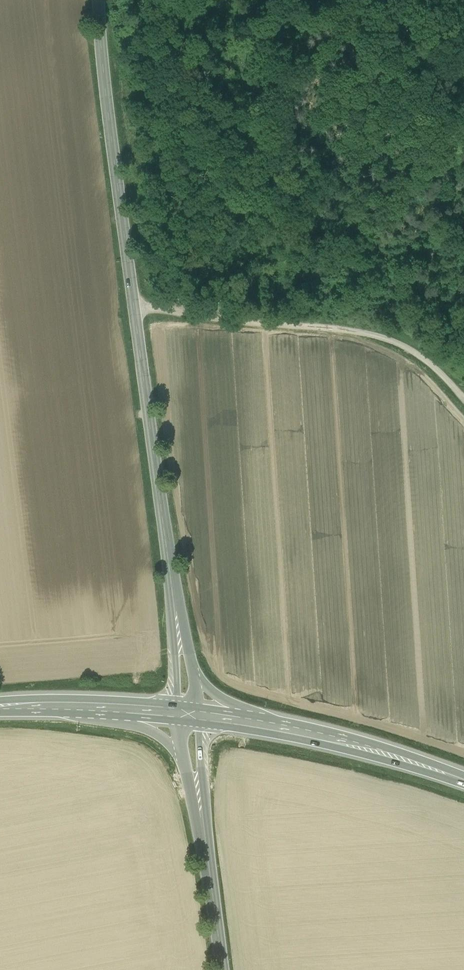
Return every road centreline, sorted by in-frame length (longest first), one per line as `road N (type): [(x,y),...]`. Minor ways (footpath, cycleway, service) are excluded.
road 1 (tertiary): [(185,713),(98,0)]
road 2 (track): [(133,304),(339,328),(409,347),(463,393)]
road 3 (secondary): [(185,713),(323,737),(463,780)]
road 4 (tertiary): [(222,969),(185,713)]
road 5 (secondary): [(0,706),(185,713)]

